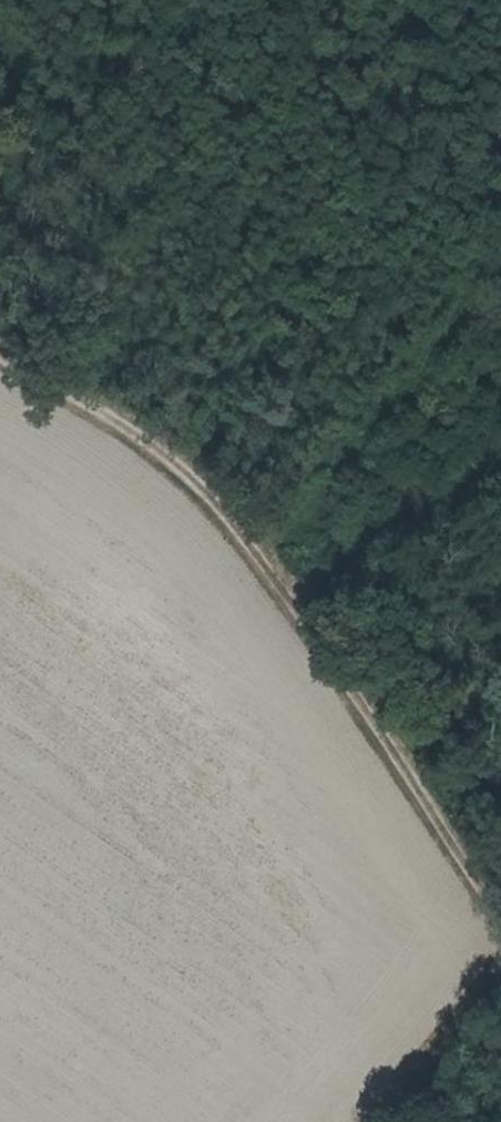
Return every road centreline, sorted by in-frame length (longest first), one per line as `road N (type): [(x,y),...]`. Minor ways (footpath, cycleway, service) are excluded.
road 1 (track): [(0,362),(203,479),(472,868),(500,928)]

